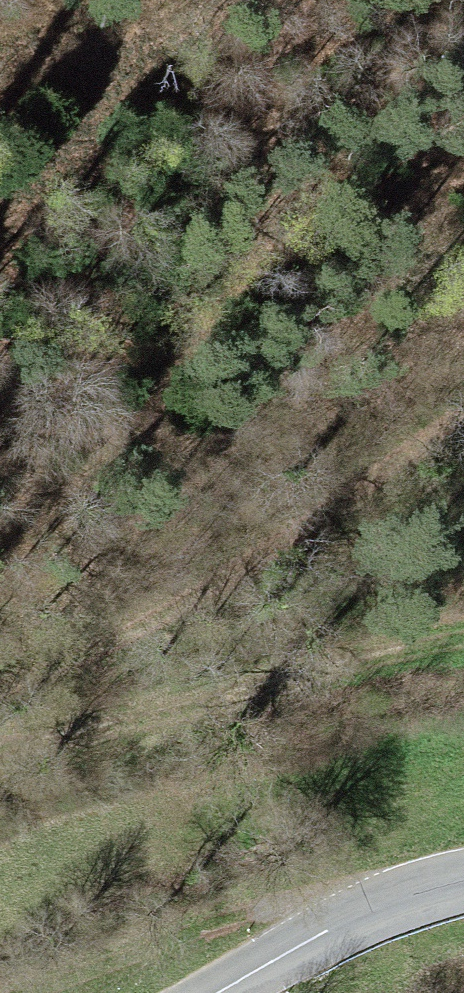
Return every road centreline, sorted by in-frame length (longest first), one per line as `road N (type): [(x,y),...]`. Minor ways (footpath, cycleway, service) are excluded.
road 1 (track): [(0,695),(17,677),(348,486),(463,406)]
road 2 (track): [(463,659),(0,742)]
road 3 (track): [(23,992),(315,903),(414,893)]
road 4 (primary): [(217,992),(362,914),(463,880)]
road 5 (track): [(0,55),(145,0)]

